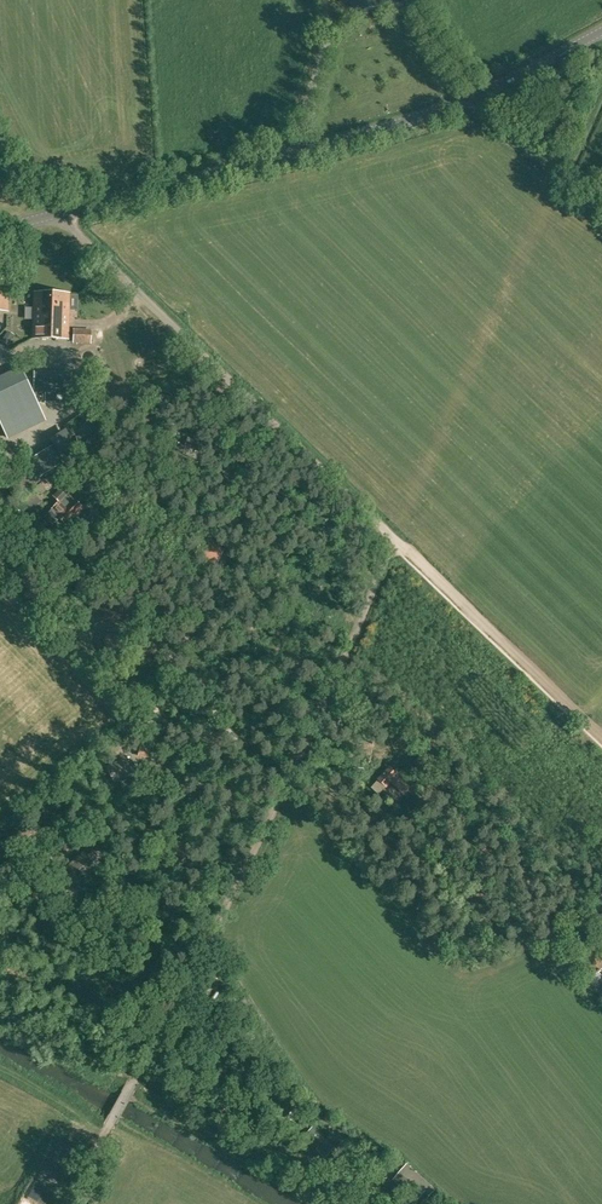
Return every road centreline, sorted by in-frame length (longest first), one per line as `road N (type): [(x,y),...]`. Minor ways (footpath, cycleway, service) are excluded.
road 1 (unclassified): [(257,841),(389,530),(58,213)]
road 2 (tertiary): [(58,213),(477,98),(601,28)]
road 3 (track): [(459,1203),(340,1097),(312,1114),(147,1055)]
road 4 (track): [(276,797),(176,653),(151,498)]
road 5 (track): [(389,530),(601,736)]
road 6 (track): [(134,1081),(257,841)]

